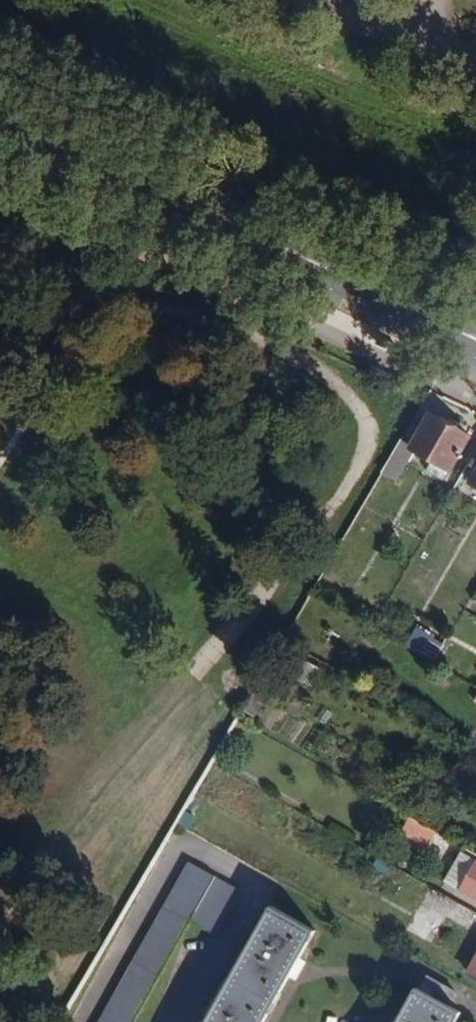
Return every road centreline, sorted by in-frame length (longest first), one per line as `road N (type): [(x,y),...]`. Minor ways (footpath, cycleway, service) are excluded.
road 1 (primary): [(0,115),(475,339)]
road 2 (residential): [(341,0),(475,58)]

